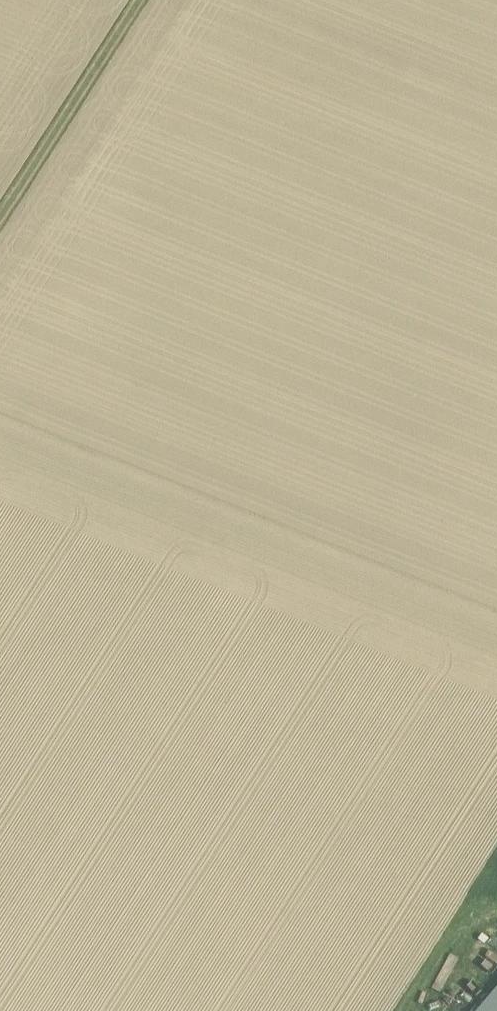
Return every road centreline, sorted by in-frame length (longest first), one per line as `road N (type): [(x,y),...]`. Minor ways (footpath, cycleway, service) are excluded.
road 1 (track): [(143,0),(0,227)]

